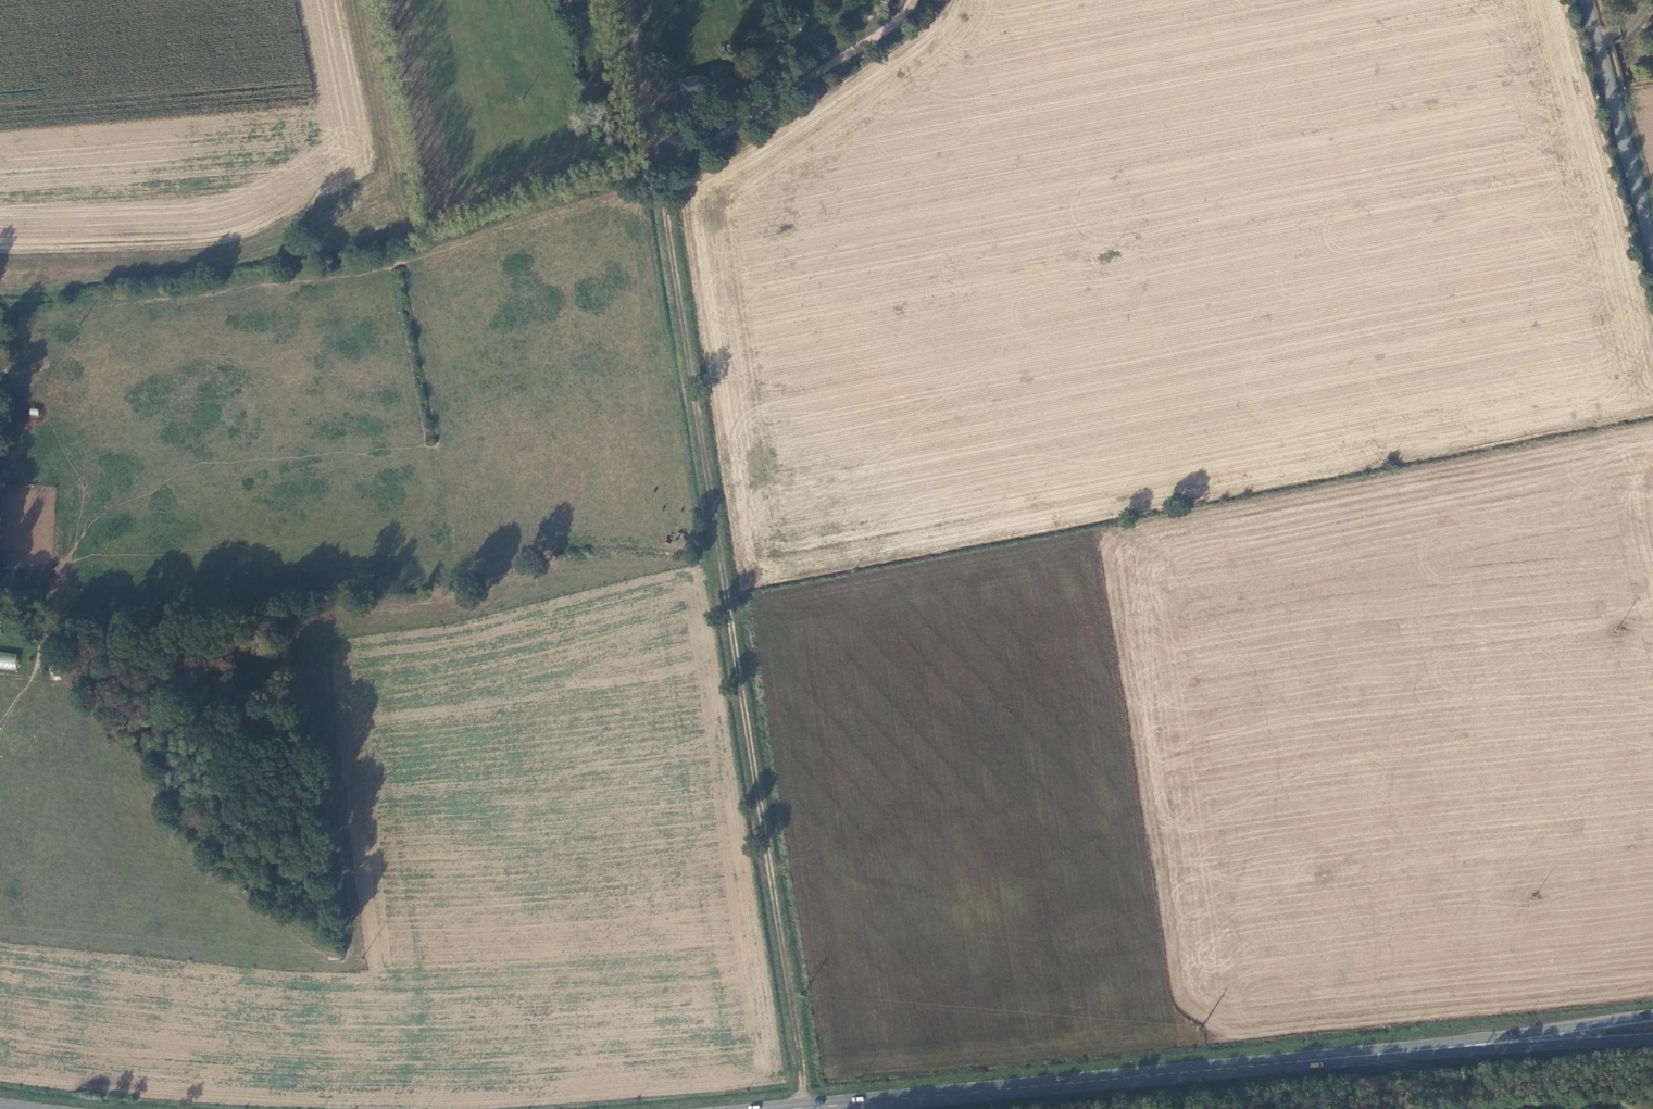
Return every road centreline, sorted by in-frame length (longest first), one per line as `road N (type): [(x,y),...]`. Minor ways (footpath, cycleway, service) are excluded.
road 1 (track): [(660,160),(791,1108)]
road 2 (primary): [(1652,1027),(810,1108)]
road 3 (tertiary): [(1593,0),(1652,233)]

